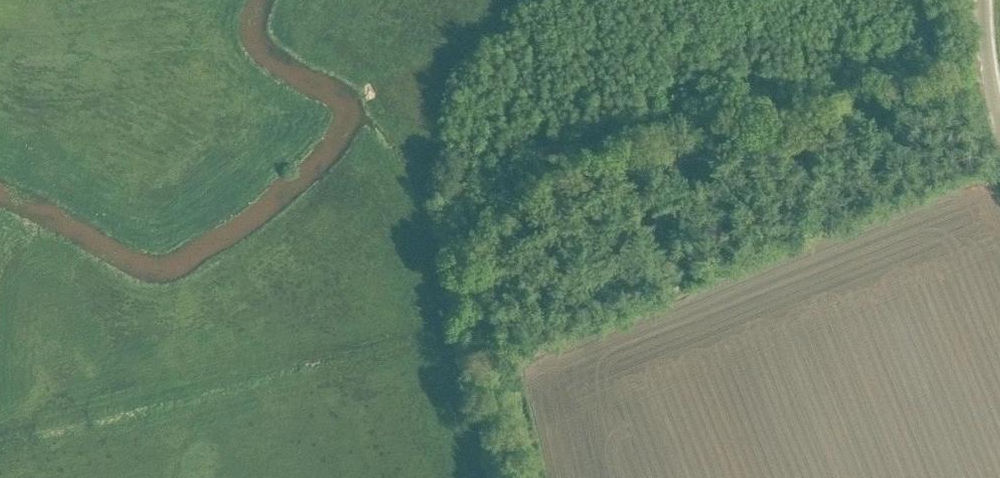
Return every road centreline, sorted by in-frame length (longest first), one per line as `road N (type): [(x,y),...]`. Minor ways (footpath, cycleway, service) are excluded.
road 1 (track): [(992,88),(625,157),(536,189),(501,220),(486,252),(509,385)]

